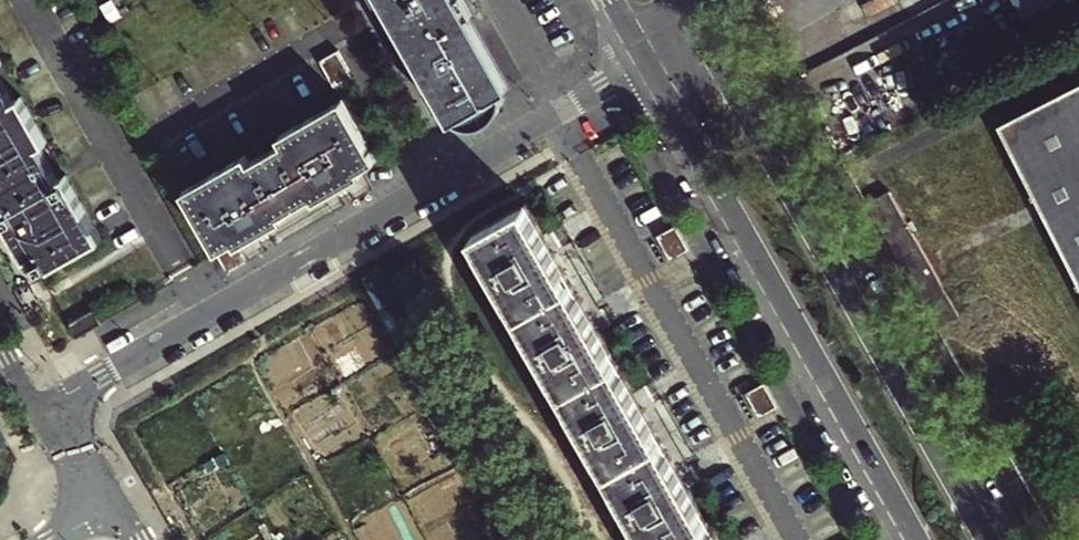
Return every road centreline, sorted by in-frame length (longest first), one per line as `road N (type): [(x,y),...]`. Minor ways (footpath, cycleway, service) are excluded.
road 1 (residential): [(39,414),(649,62)]
road 2 (tertiary): [(988,539),(700,32)]
road 3 (tertiary): [(649,62),(918,539)]

